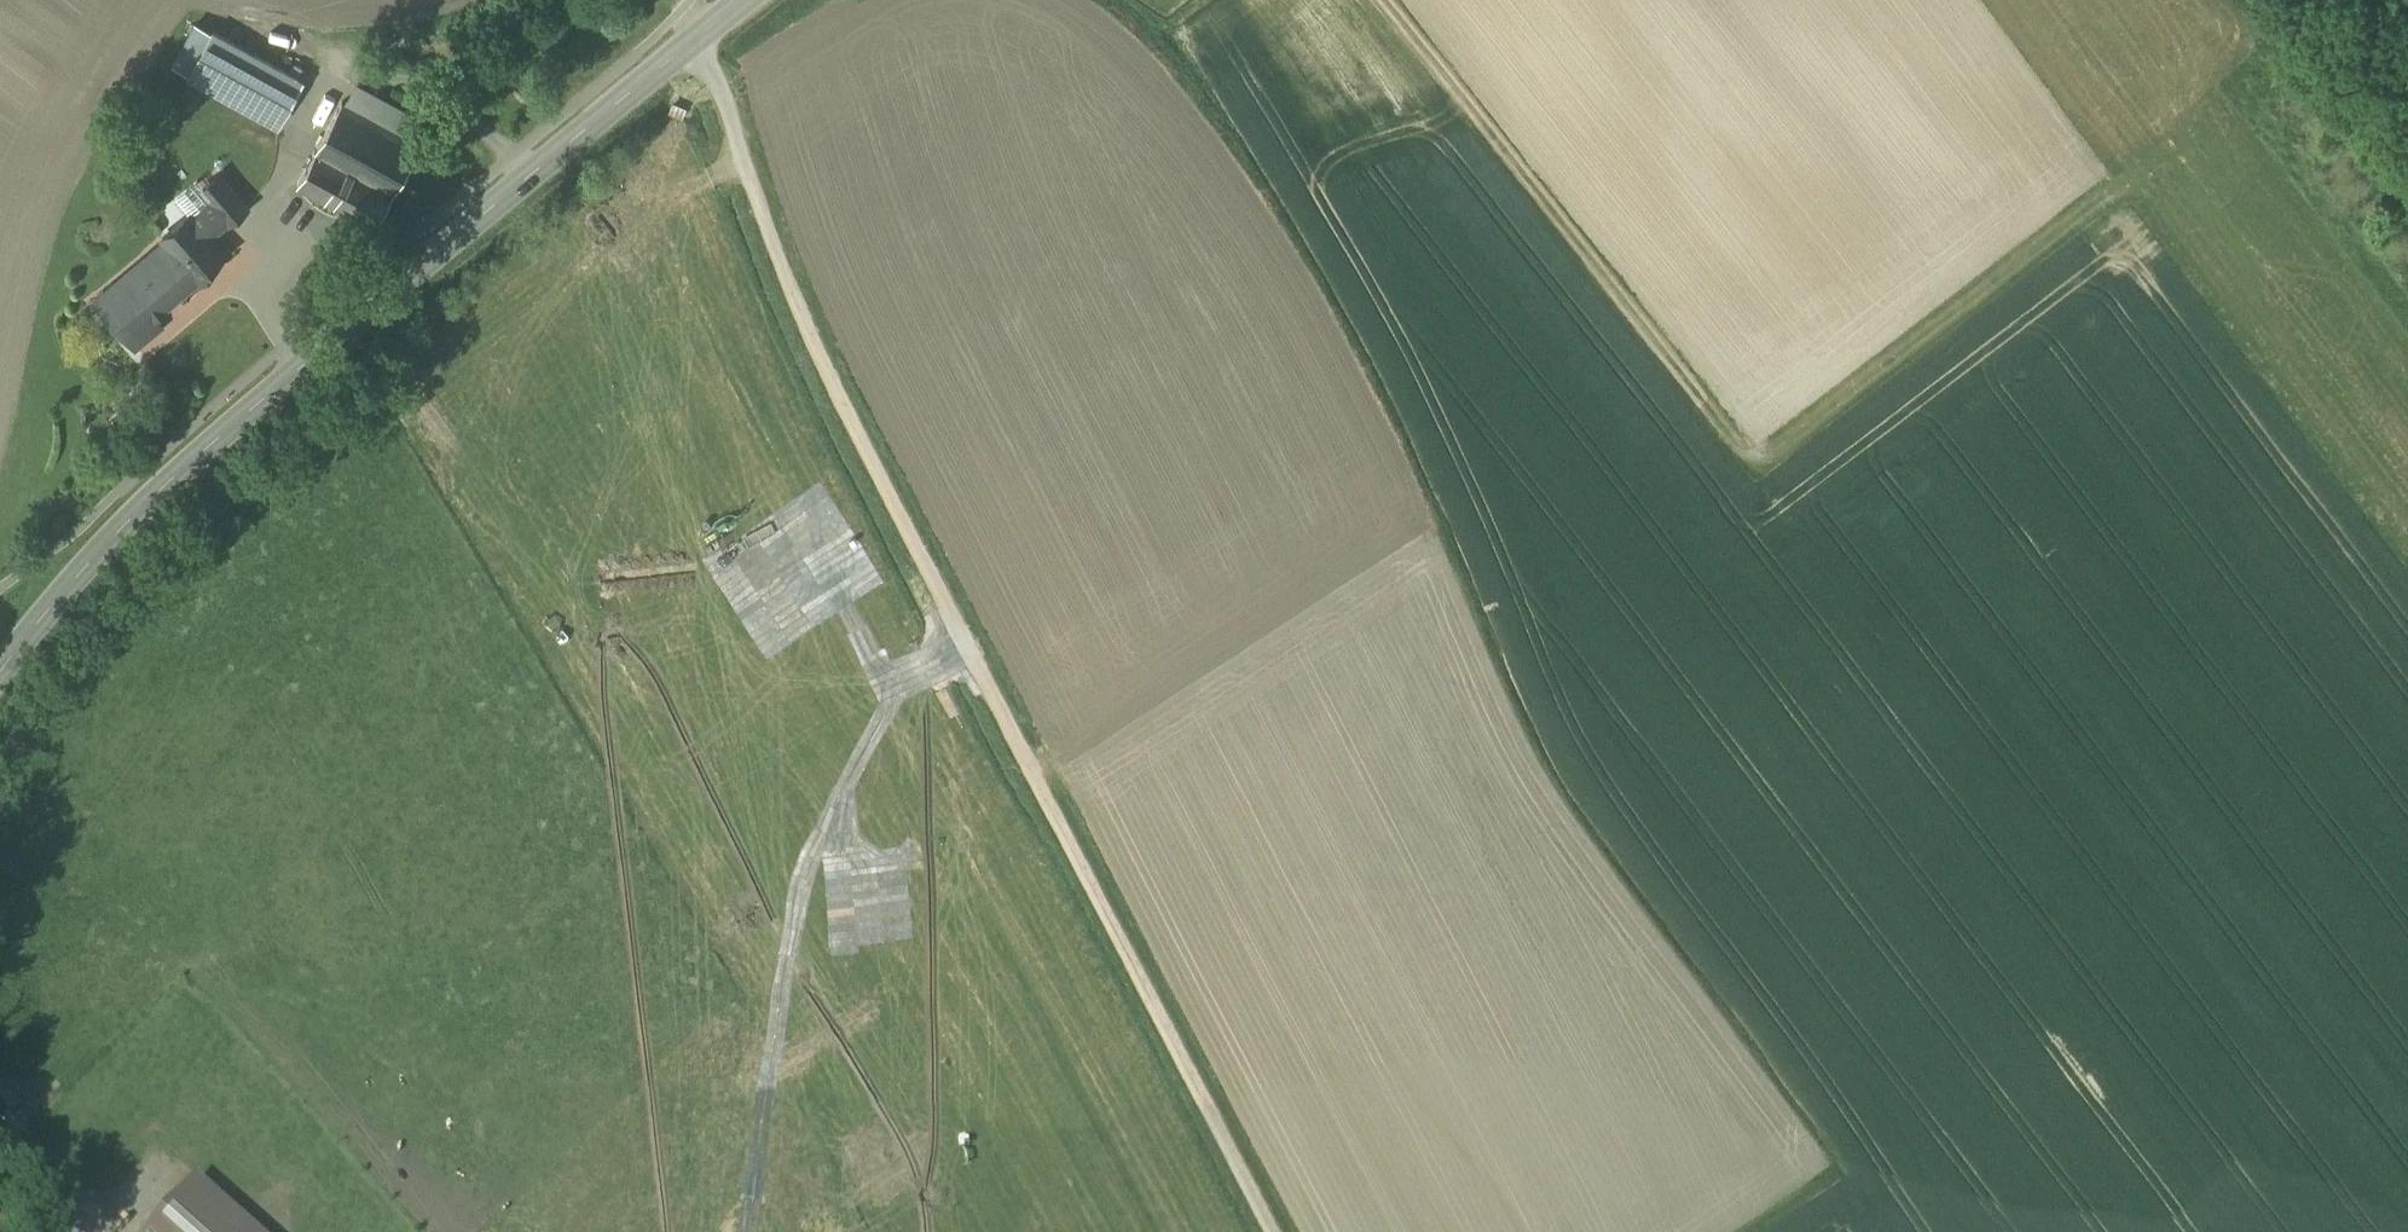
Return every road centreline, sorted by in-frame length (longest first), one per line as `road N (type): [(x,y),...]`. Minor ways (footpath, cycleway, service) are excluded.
road 1 (track): [(702,35),(784,277),(854,432),(1272,1231)]
road 2 (tertiary): [(0,673),(201,454),(744,0)]

